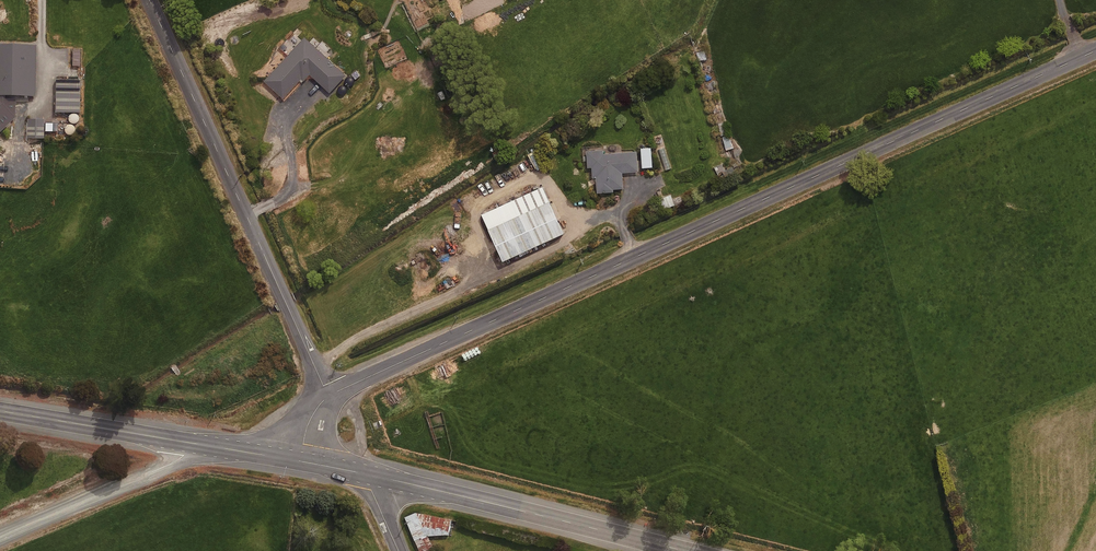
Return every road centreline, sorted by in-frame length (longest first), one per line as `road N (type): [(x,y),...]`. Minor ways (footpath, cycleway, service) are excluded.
road 1 (tertiary): [(329,395),(1095,51)]
road 2 (unclassified): [(329,395),(149,0)]
road 3 (primary): [(685,550),(375,476)]
road 4 (unclassified): [(184,455),(0,541)]
road 5 (primary): [(187,442),(0,411)]

